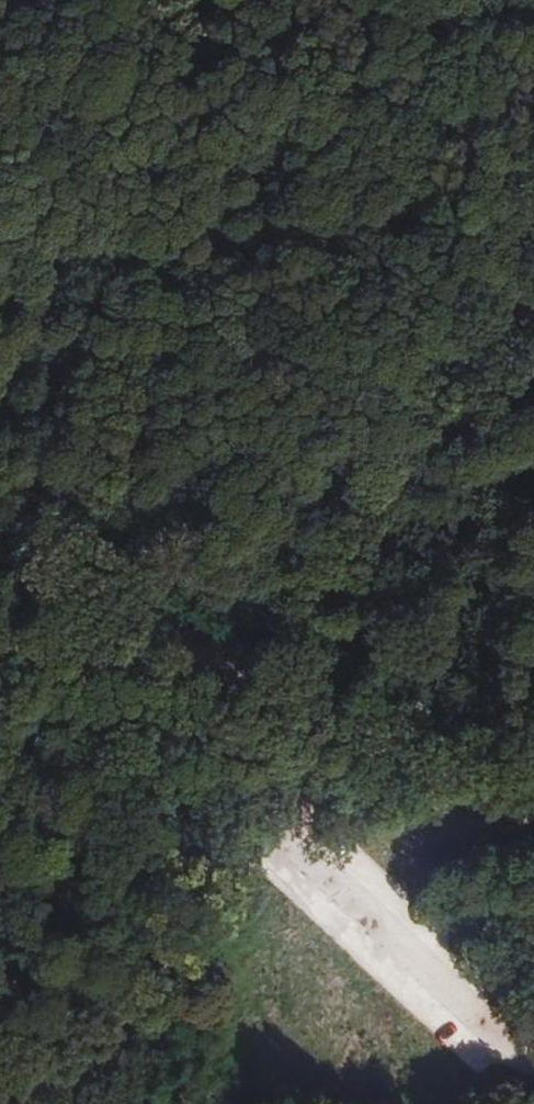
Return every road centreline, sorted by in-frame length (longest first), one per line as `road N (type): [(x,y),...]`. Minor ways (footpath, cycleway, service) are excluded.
road 1 (track): [(305,707),(533,223)]
road 2 (track): [(252,841),(0,758)]
road 3 (track): [(305,707),(533,814)]
road 4 (track): [(252,841),(305,707)]

